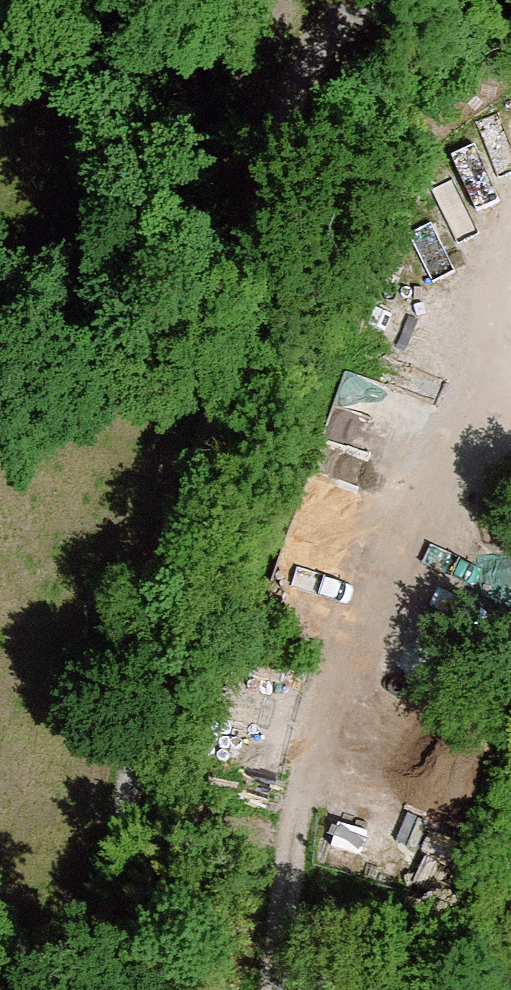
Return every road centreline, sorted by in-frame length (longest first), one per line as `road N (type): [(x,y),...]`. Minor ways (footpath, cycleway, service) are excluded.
road 1 (track): [(375,0),(318,48),(291,108),(133,757),(97,989)]
road 2 (track): [(273,989),(286,860),(361,612),(443,451),(510,408)]

